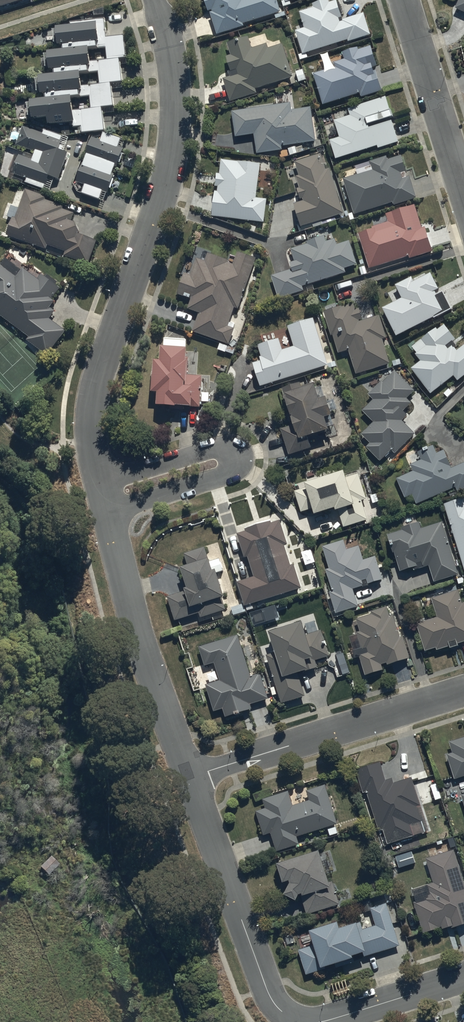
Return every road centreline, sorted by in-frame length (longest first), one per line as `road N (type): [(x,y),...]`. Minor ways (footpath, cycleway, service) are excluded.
road 1 (residential): [(155,0),(177,117),(164,184),(96,355),(84,411),(93,482)]
road 2 (residential): [(93,482),(213,450),(234,454),(237,462),(220,479),(103,514)]
road 3 (residential): [(463,692),(191,776)]
road 4 (residential): [(103,514),(191,776)]
road 5 (residential): [(191,776),(266,989),(298,1021)]
road 6 (residential): [(457,174),(405,0)]
road 7 (residential): [(463,976),(314,1021)]

